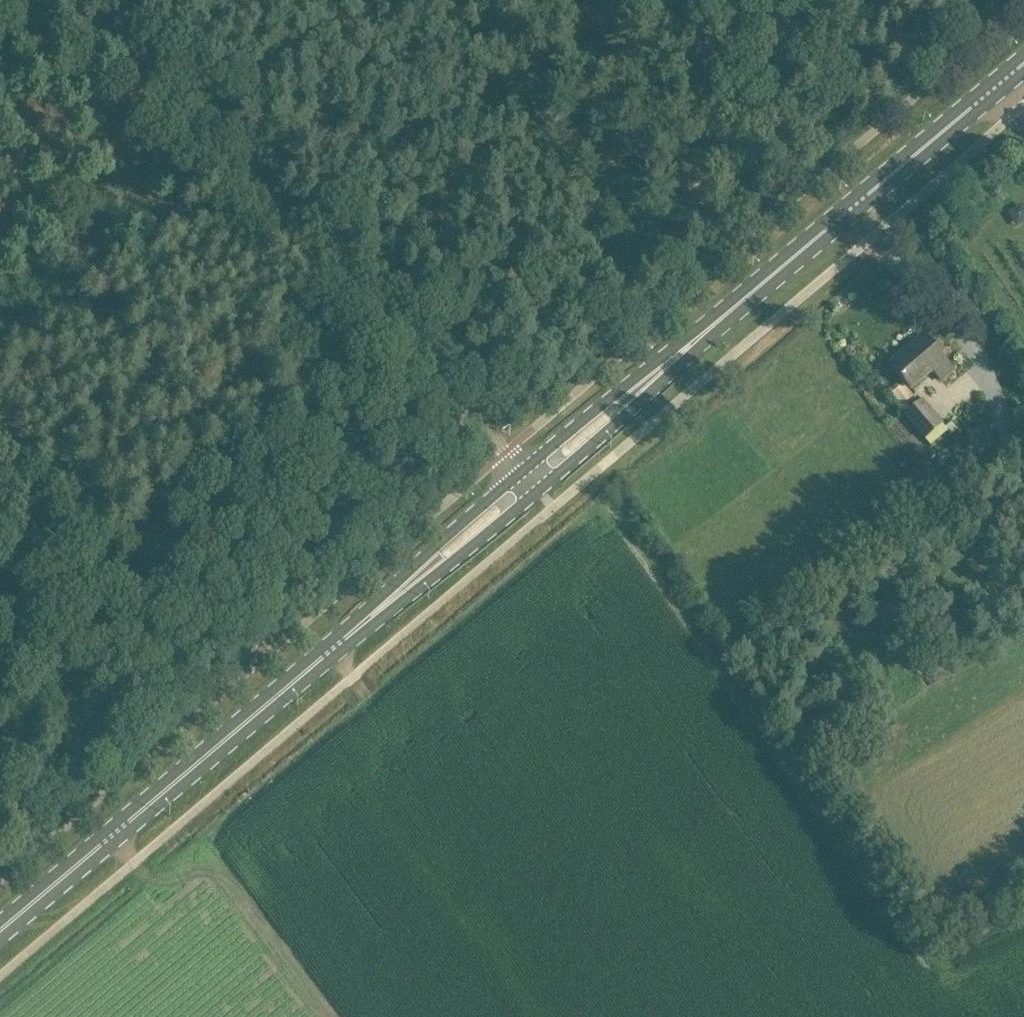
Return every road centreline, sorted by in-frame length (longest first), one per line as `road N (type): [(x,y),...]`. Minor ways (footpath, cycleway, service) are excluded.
road 1 (unclassified): [(523,472),(289,237),(72,0)]
road 2 (primary): [(0,928),(397,595)]
road 3 (primary): [(662,370),(1023,67)]
road 4 (primary): [(397,595),(541,491)]
road 5 (primary): [(523,472),(437,546),(397,595)]
road 6 (primary): [(662,370),(605,401),(523,472)]
road 7 (primary): [(541,491),(662,370)]

